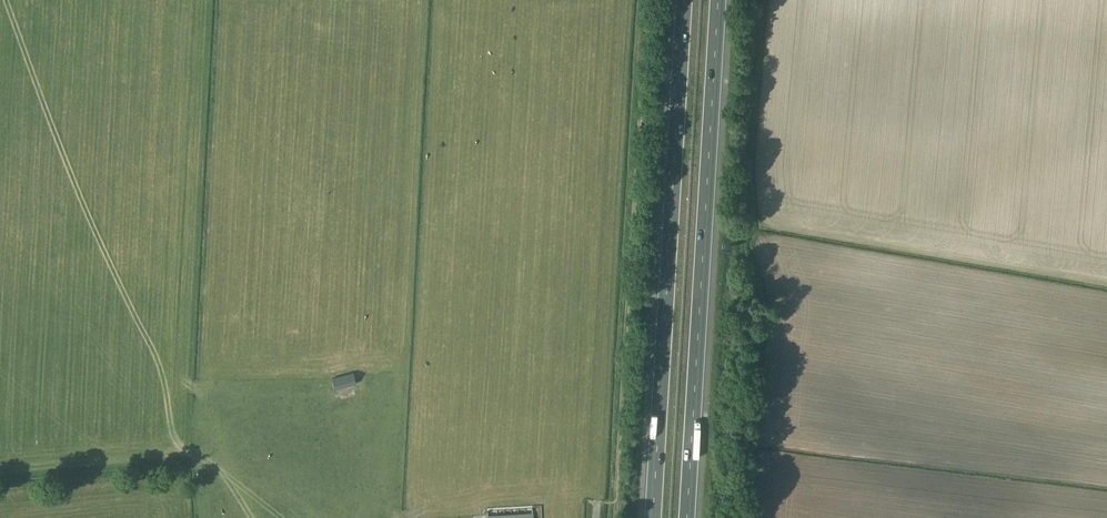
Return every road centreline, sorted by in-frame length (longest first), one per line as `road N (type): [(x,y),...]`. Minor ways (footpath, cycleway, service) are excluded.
road 1 (motorway): [(684,0),(653,517)]
road 2 (motorway): [(687,517),(718,0)]

